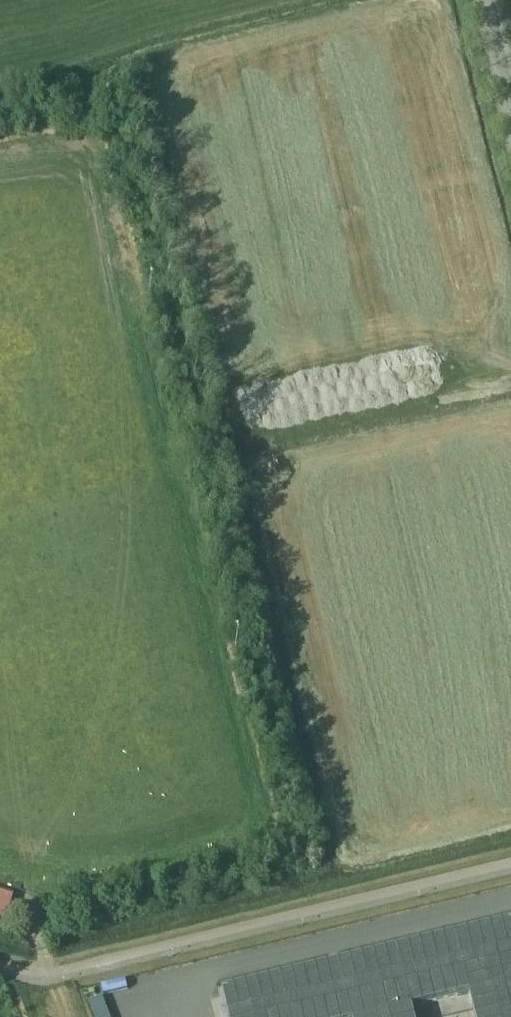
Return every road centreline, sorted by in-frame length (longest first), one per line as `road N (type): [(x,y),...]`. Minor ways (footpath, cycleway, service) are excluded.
road 1 (unclassified): [(510,121),(485,0)]

